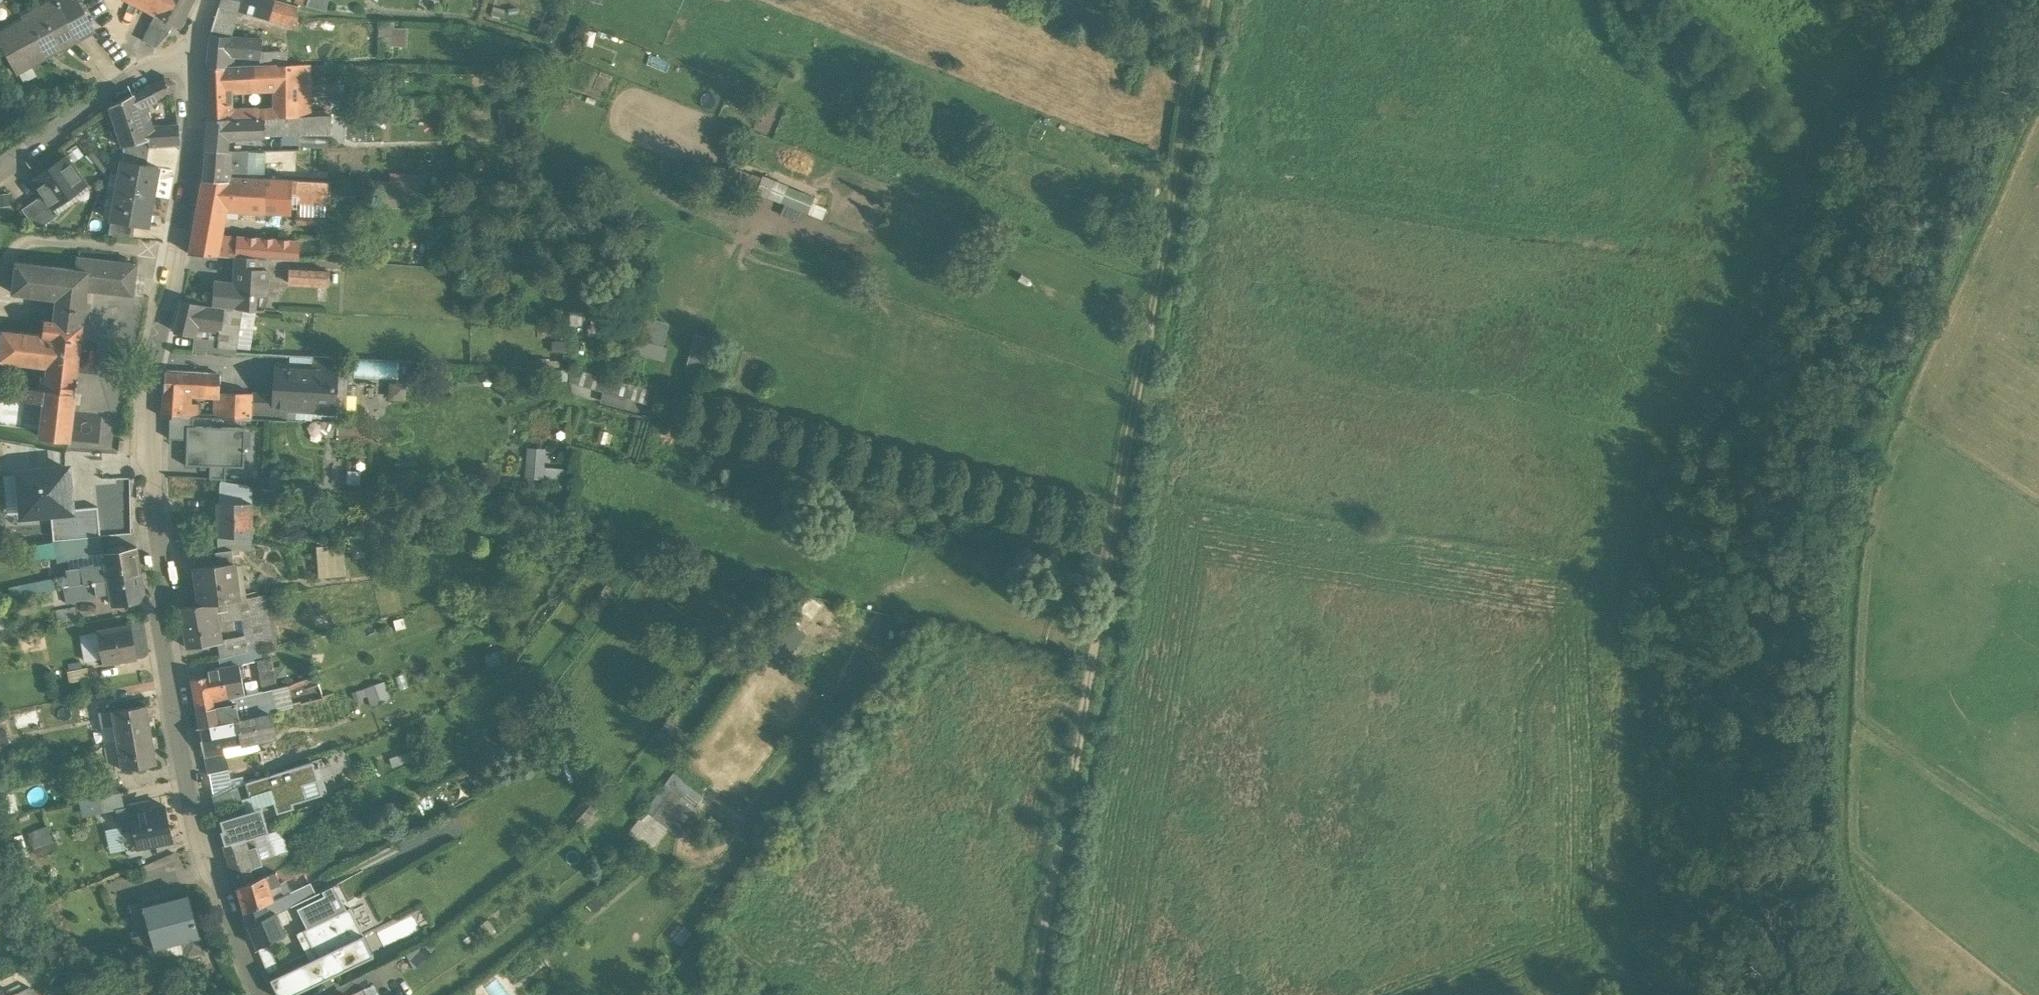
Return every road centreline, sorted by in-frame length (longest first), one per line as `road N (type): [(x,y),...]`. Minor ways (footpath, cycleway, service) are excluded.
road 1 (track): [(1224,0),(1043,994)]
road 2 (residential): [(196,27),(192,153),(151,380),(163,639),(191,825),(264,994)]
road 3 (track): [(1916,994),(1844,900),(1840,757),(1857,526),(1870,466),(2038,87)]
road 4 (residential): [(0,165),(146,79),(196,27)]

